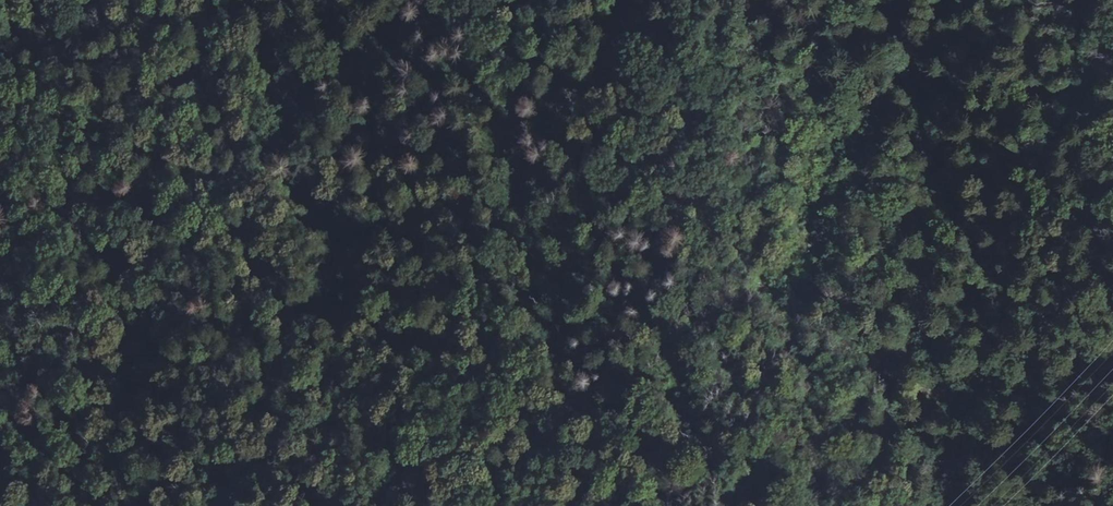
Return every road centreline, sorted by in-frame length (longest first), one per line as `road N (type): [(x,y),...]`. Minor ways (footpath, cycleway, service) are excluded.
road 1 (track): [(1112,363),(1048,430),(1017,433),(933,387),(902,387),(875,374),(834,320),(798,292),(729,268),(708,270),(646,316),(597,388),(461,505)]

